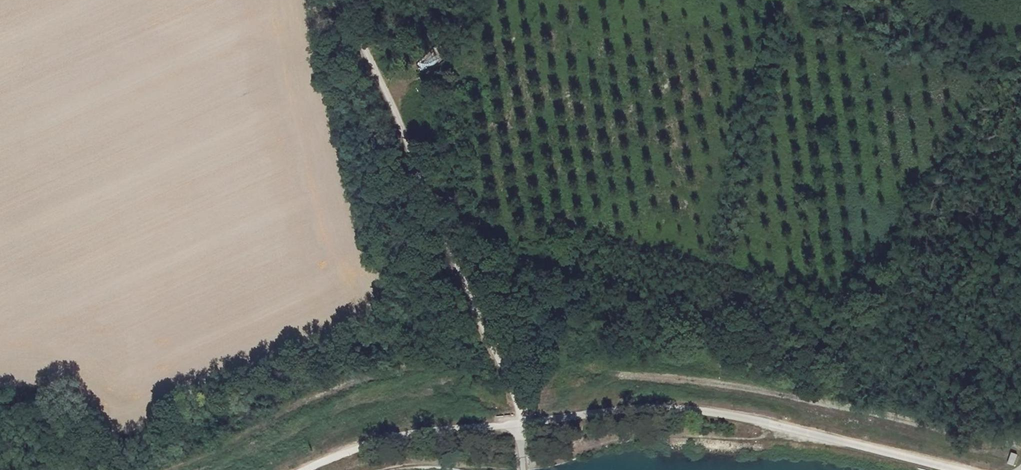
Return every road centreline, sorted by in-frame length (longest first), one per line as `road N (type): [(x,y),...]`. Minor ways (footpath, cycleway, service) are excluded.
road 1 (track): [(520,424),(512,388),(341,0)]
road 2 (track): [(1020,445),(731,384),(618,374)]

